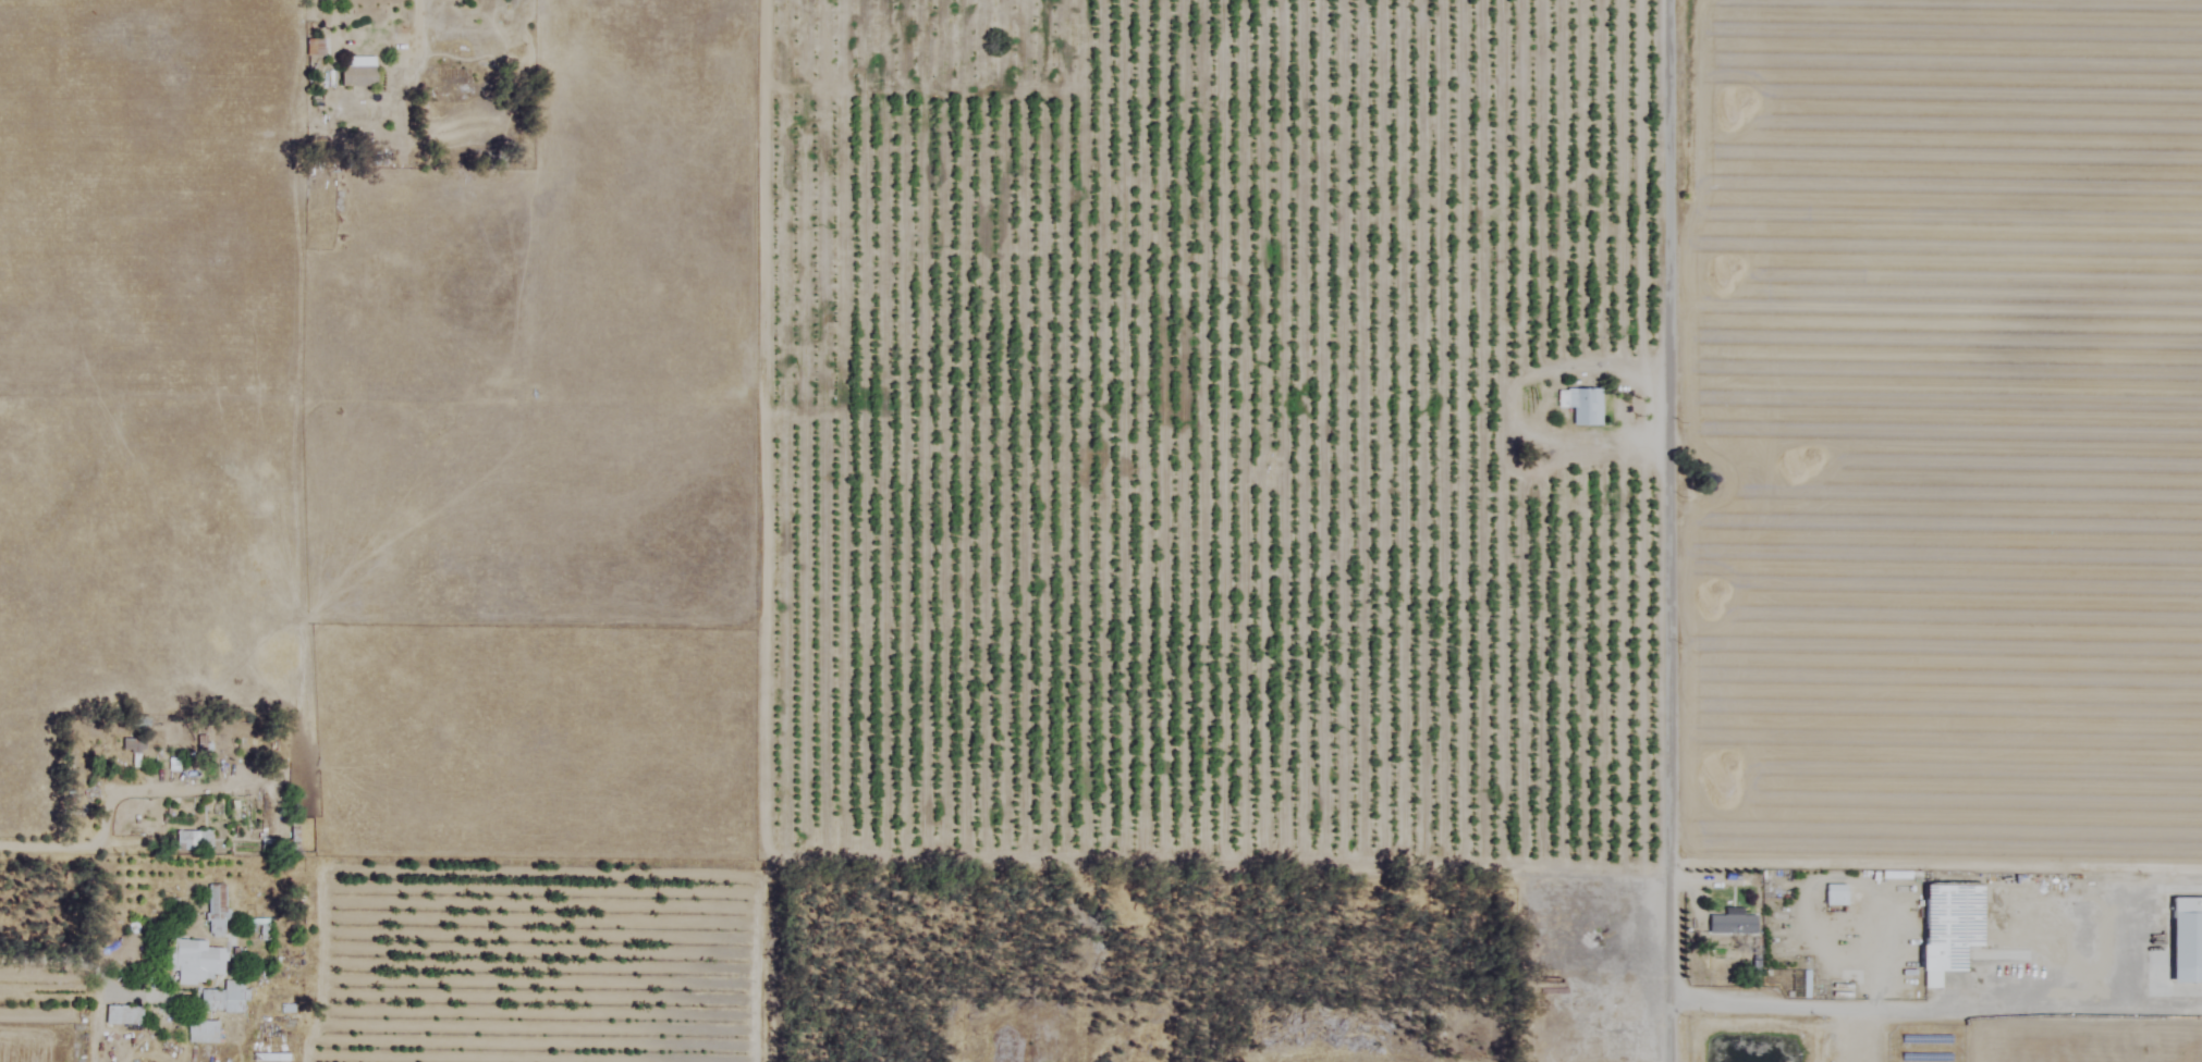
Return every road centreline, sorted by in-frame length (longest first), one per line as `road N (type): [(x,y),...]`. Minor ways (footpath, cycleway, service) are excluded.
road 1 (residential): [(1673,1061),(1675,0)]

